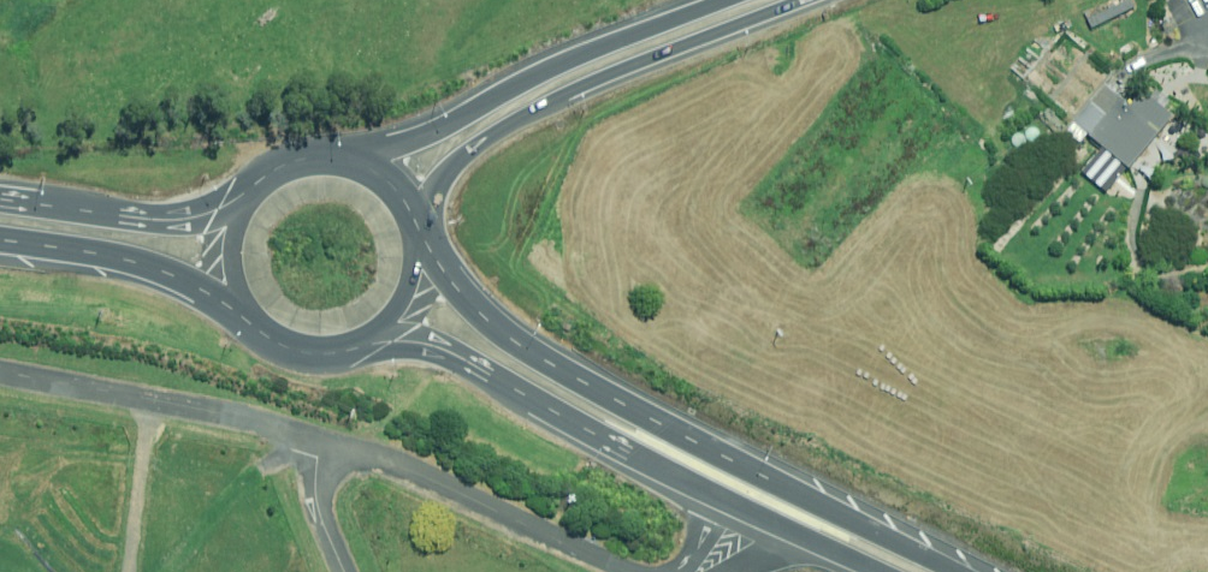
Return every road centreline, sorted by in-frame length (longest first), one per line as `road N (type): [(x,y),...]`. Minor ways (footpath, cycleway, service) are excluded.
road 1 (trunk): [(413,236),(498,331),(532,354),(645,421),(958,571)]
road 2 (trunk): [(880,571),(559,414),(442,346),(407,335),(368,336)]
road 3 (primary): [(809,0),(491,134),(445,177),(413,236)]
road 4 (primary): [(334,161),(442,126),(550,68),(728,0)]
road 5 (trunk): [(246,312),(143,265),(0,239)]
road 6 (trunk): [(0,195),(142,214),(238,208)]
road 7 (trunk): [(368,336),(303,347),(246,312)]

